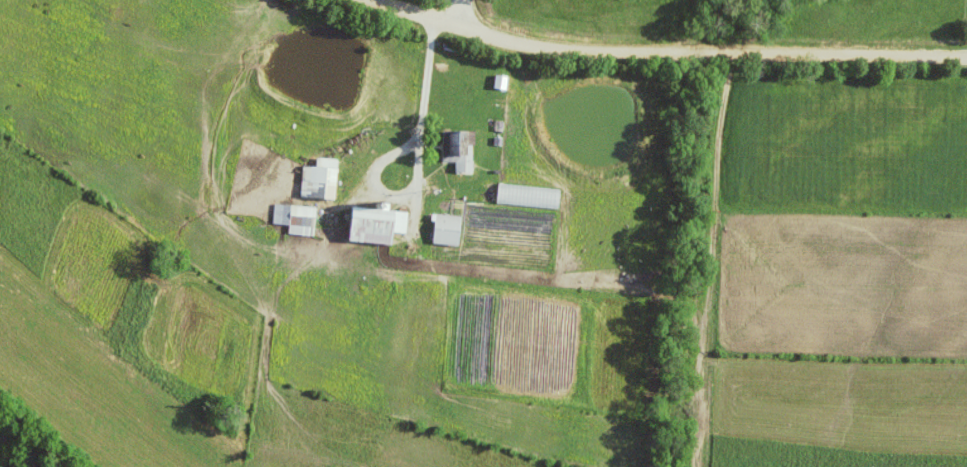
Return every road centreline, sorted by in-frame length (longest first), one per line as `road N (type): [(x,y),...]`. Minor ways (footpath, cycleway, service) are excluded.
road 1 (residential): [(966,60),(539,43),(399,0)]

